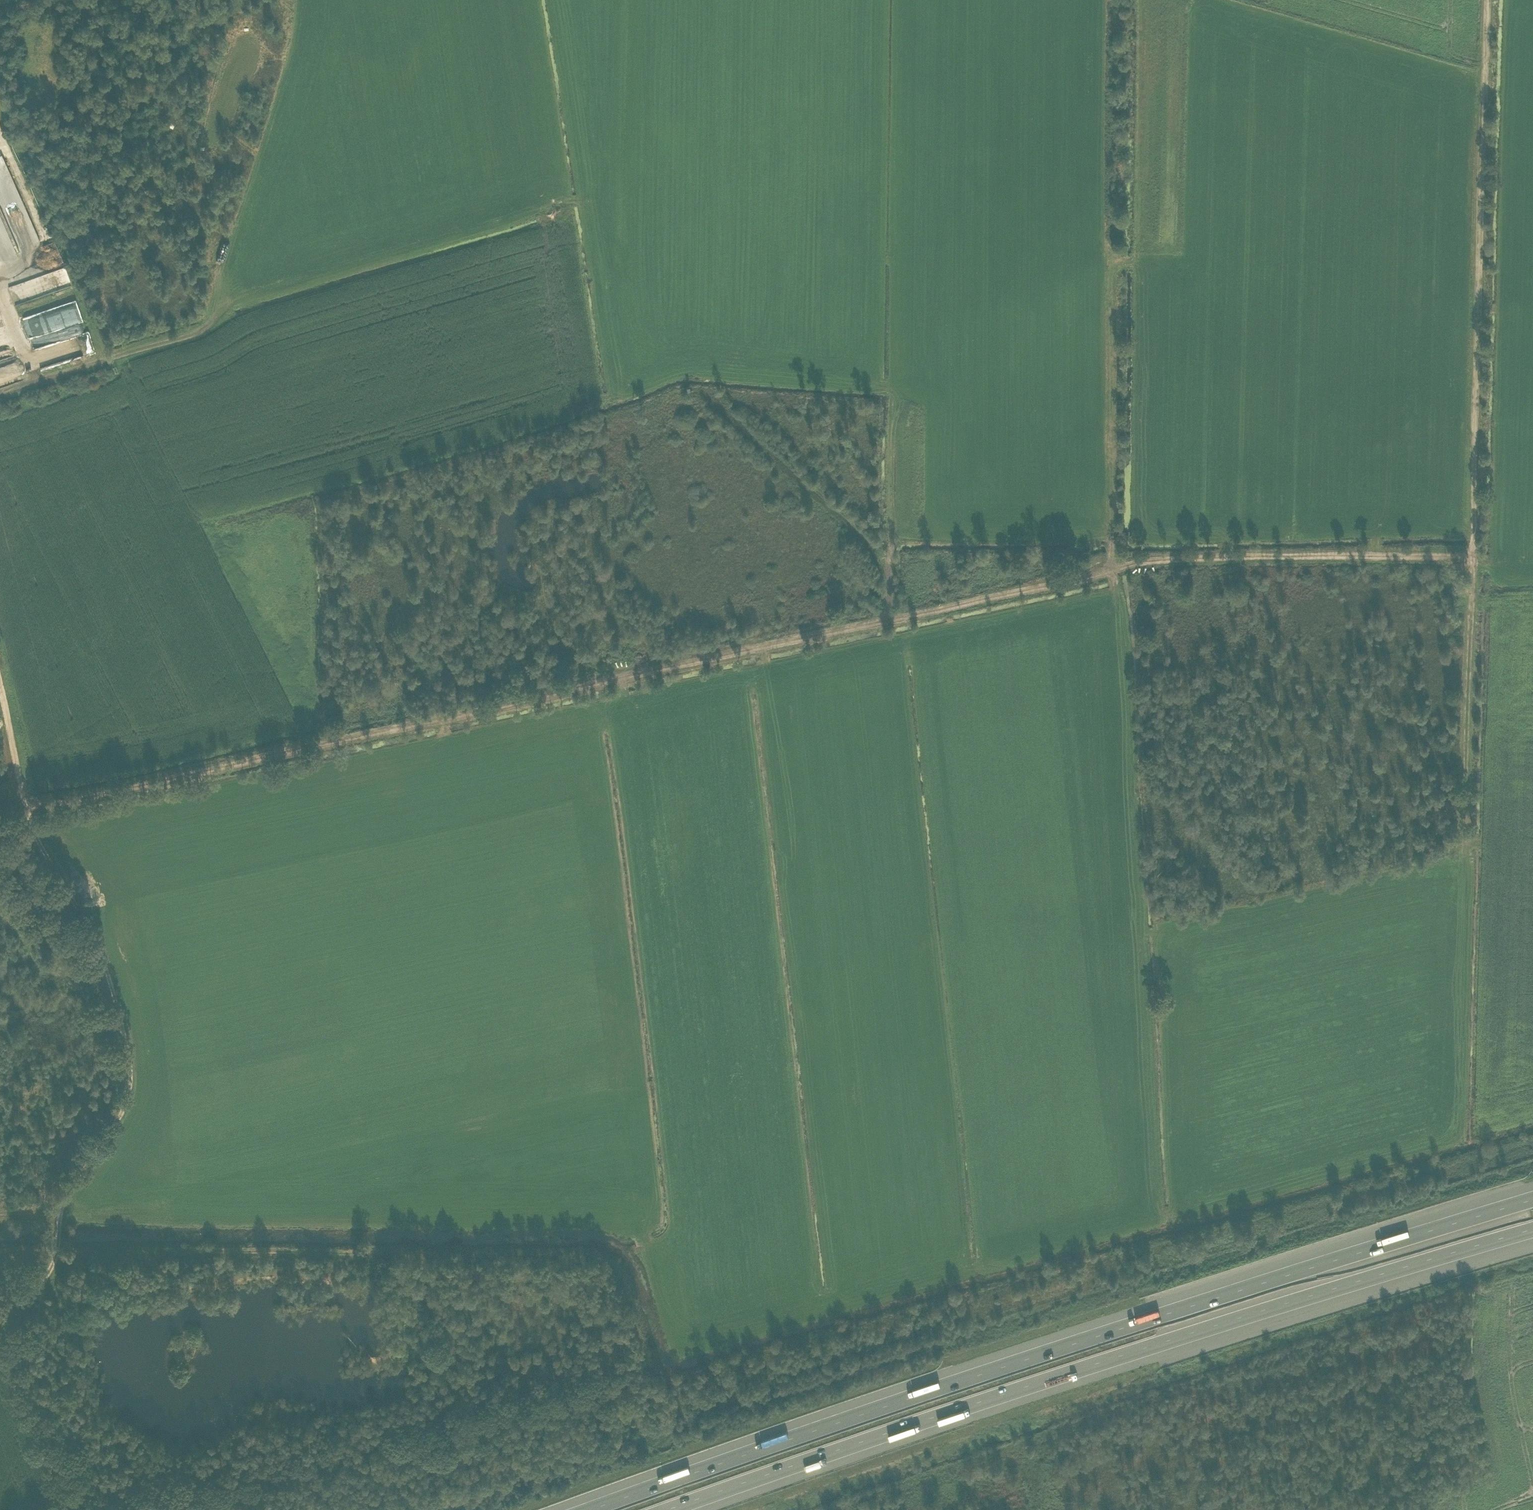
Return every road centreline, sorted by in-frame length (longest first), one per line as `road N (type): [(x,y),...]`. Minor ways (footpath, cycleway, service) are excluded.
road 1 (track): [(1114,570),(30,808),(0,685)]
road 2 (motorway): [(1532,1198),(1004,1364),(589,1509)]
road 3 (track): [(1114,570),(1126,618),(1145,931),(1466,855),(1459,1137)]
road 4 (track): [(1114,570),(1161,558),(1475,563),(1487,0)]
road 5 (motorway): [(668,1509),(1013,1391),(1532,1229)]
road 6 (track): [(80,1509),(8,1313),(51,1272),(62,1202),(116,1122),(130,1069),(107,966),(30,808)]
road 7 (track): [(0,392),(205,331),(217,305),(573,199)]
road 8 (track): [(1121,0),(1114,570)]

